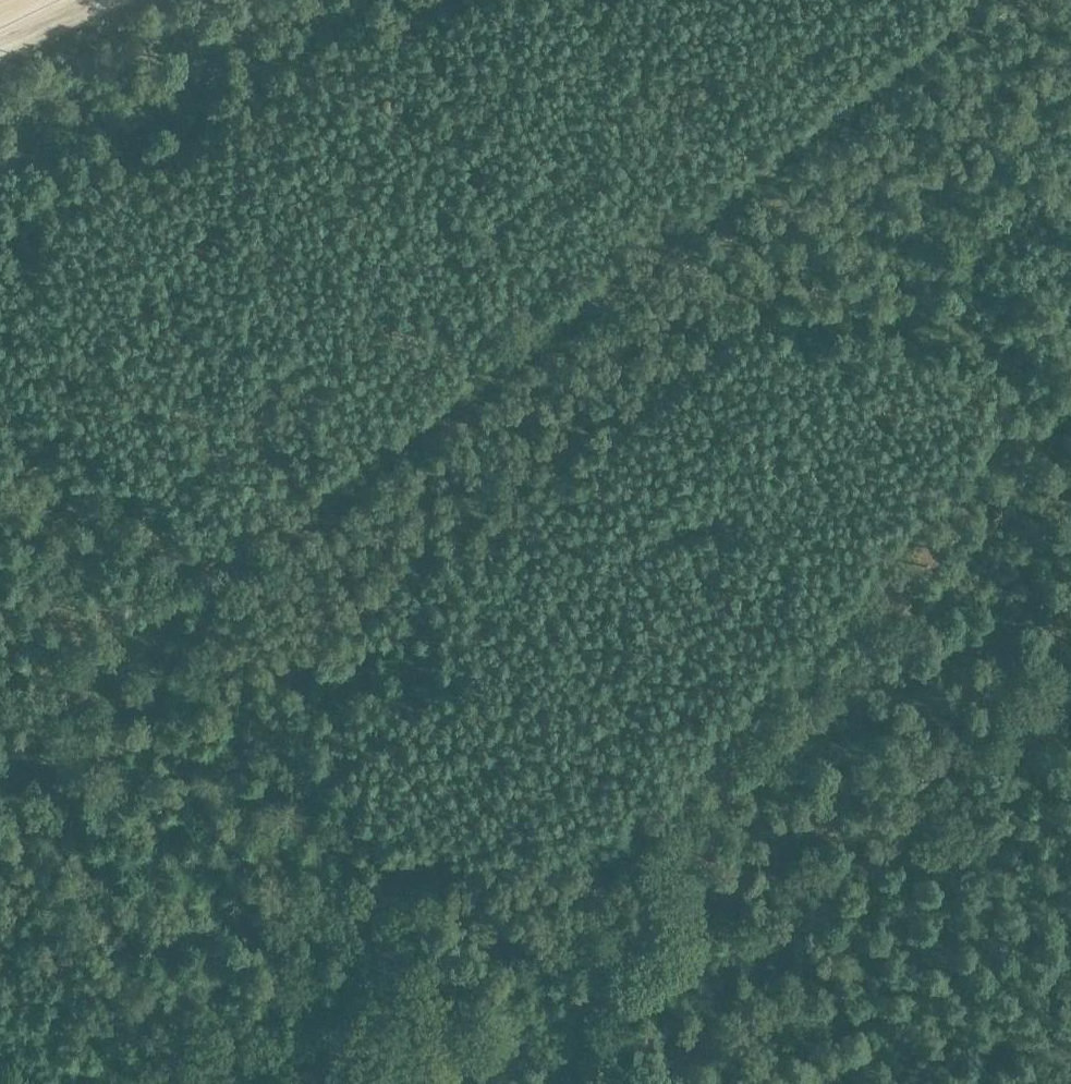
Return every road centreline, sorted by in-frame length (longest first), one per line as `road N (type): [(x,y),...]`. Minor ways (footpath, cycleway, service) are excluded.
road 1 (track): [(536,1083),(604,1024),(1070,522)]

